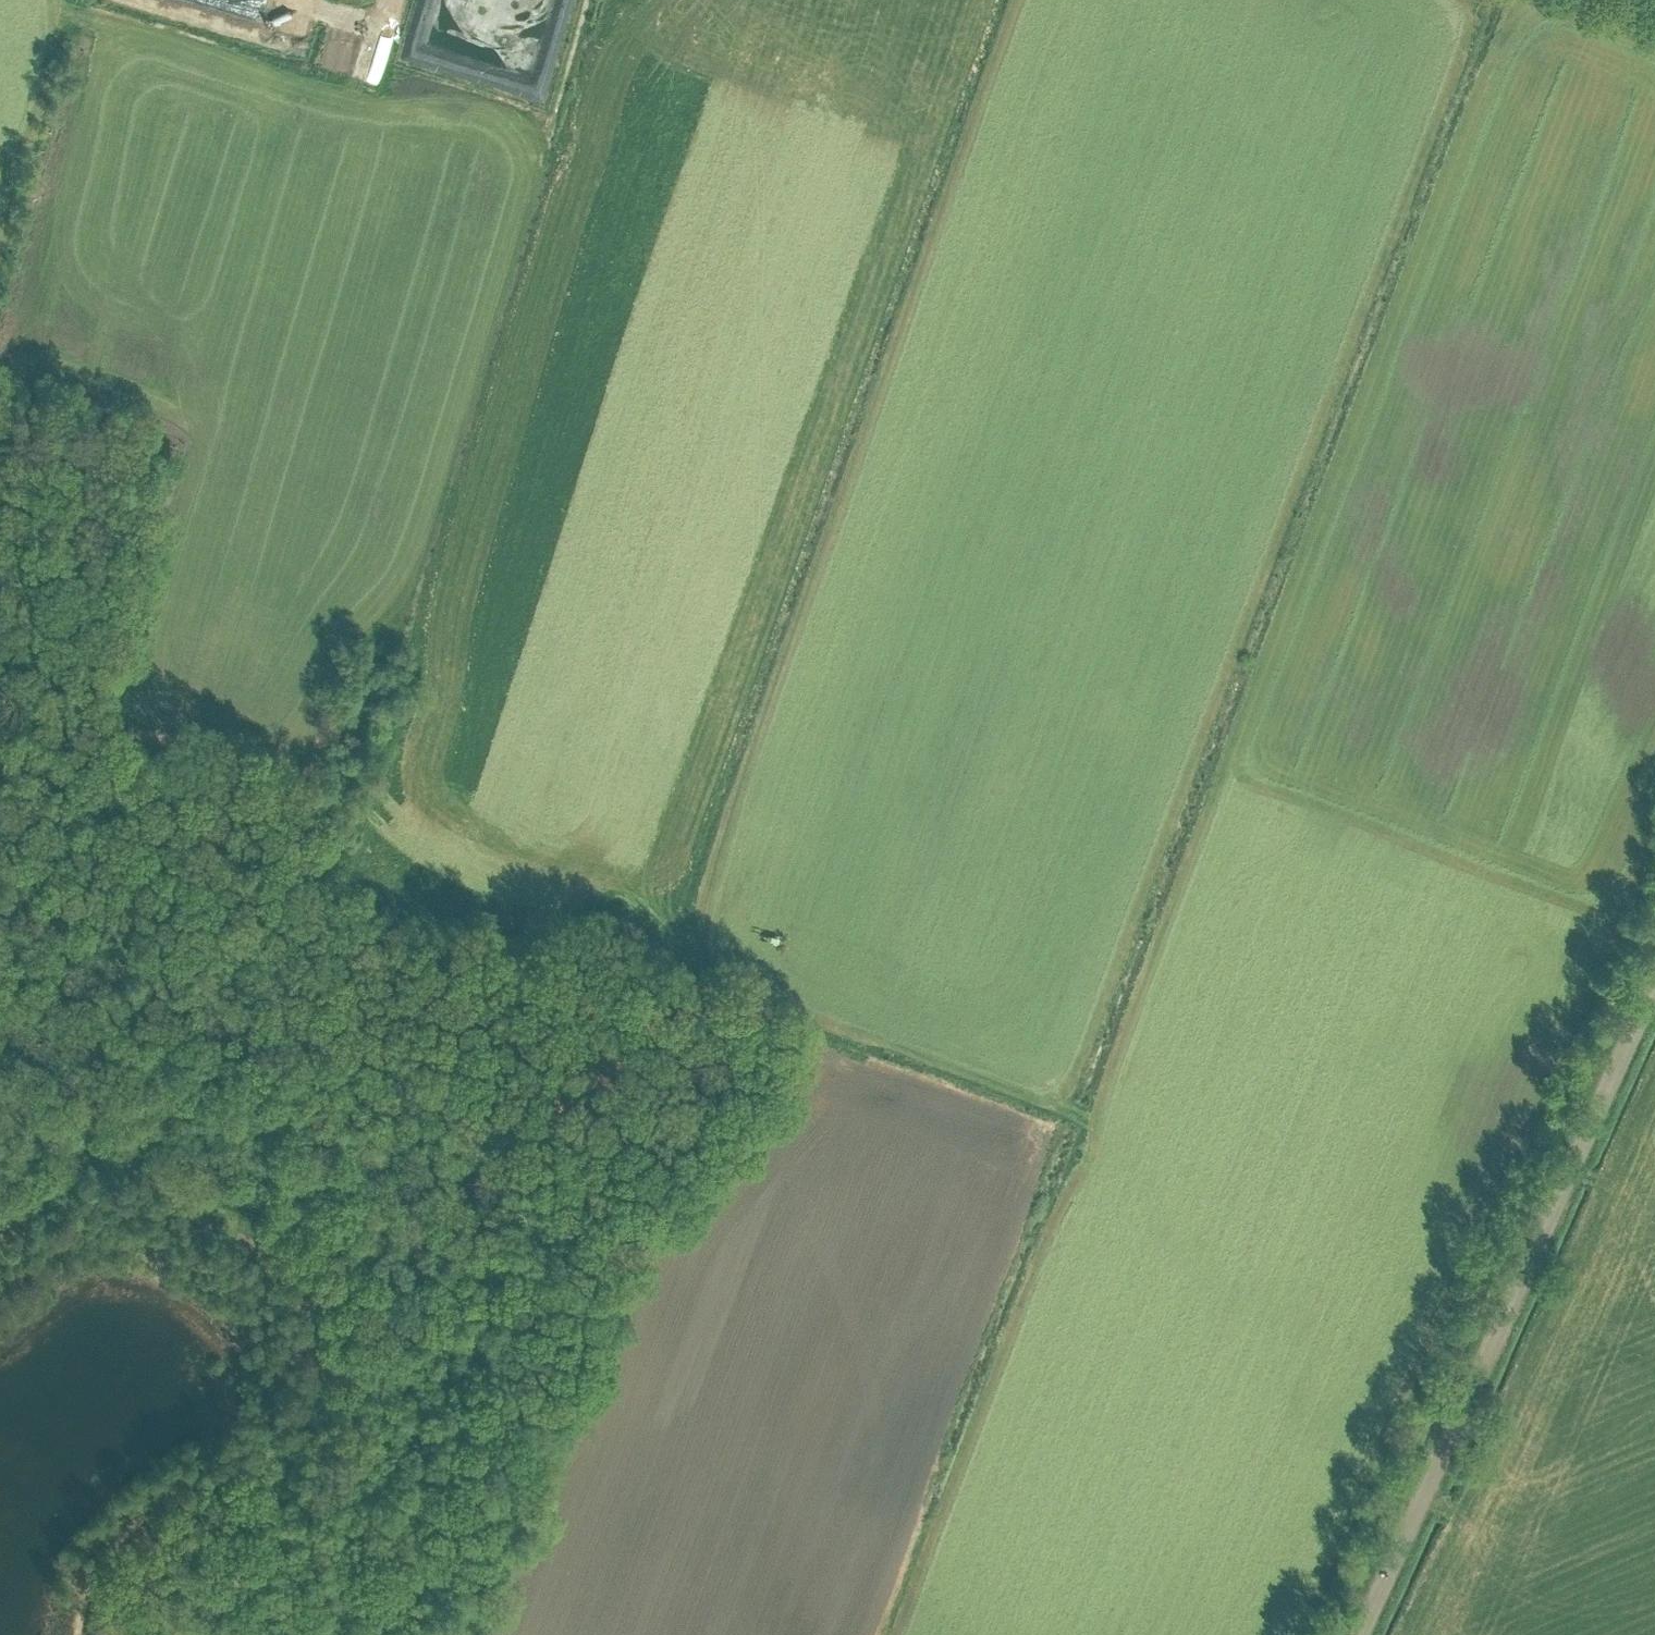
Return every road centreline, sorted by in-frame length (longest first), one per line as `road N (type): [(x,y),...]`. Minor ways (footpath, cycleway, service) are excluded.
road 1 (unclassified): [(1357,1634),(1654,979)]

